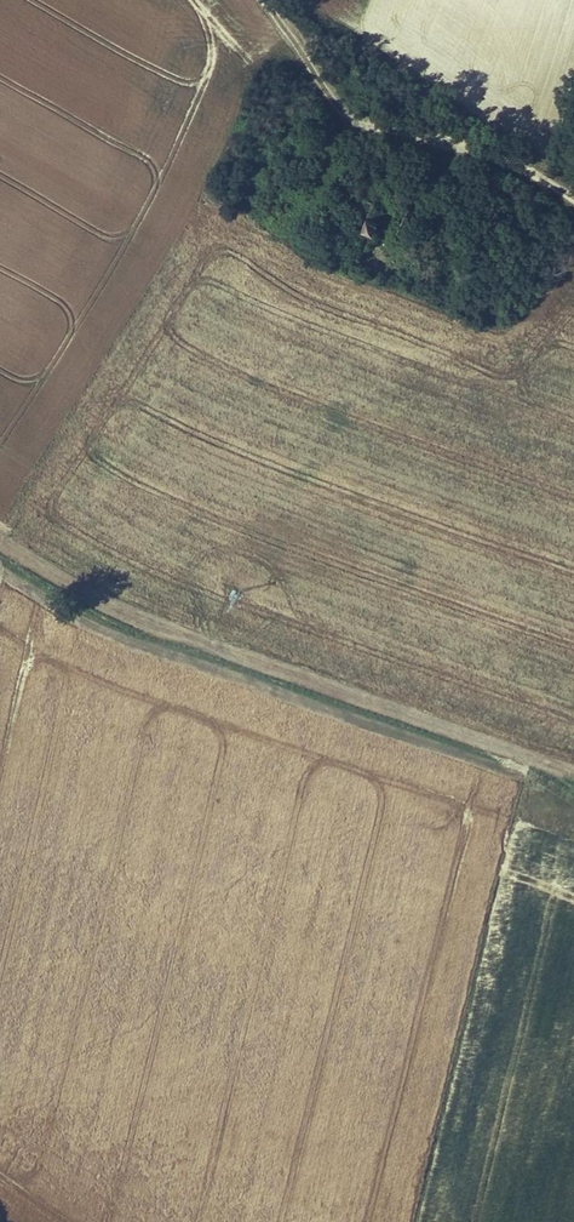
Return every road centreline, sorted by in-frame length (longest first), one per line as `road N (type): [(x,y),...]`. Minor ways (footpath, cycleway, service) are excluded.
road 1 (track): [(266,0),(323,92),(352,122),(468,147),(573,203)]

